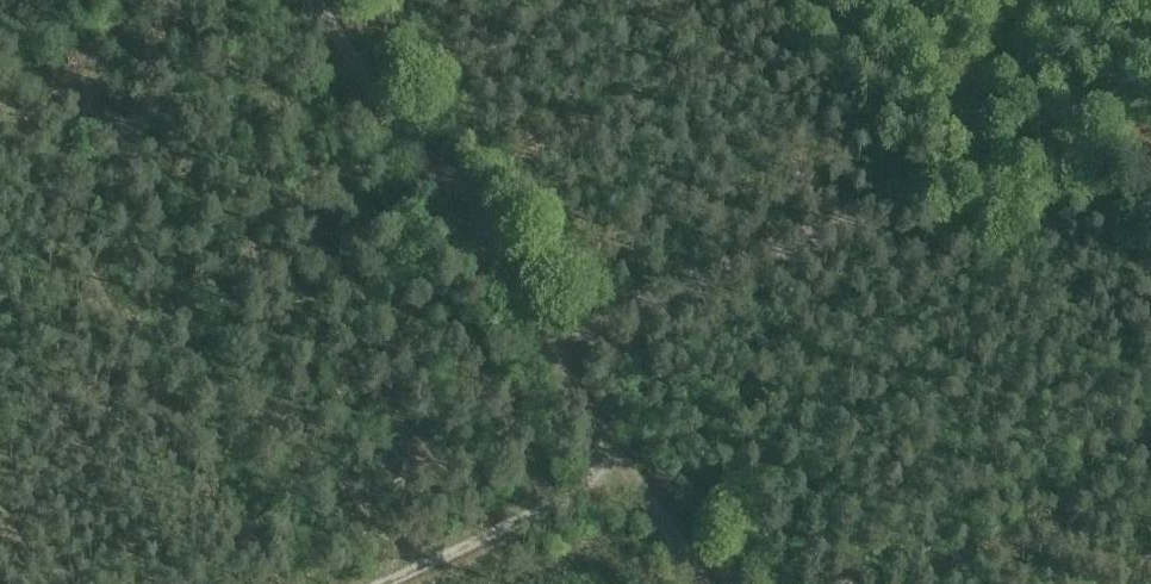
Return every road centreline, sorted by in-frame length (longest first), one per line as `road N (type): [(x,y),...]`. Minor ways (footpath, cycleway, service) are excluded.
road 1 (track): [(541,345),(1150,107)]
road 2 (track): [(541,345),(311,0)]
road 3 (track): [(703,583),(541,345)]
road 4 (track): [(626,469),(381,583)]

